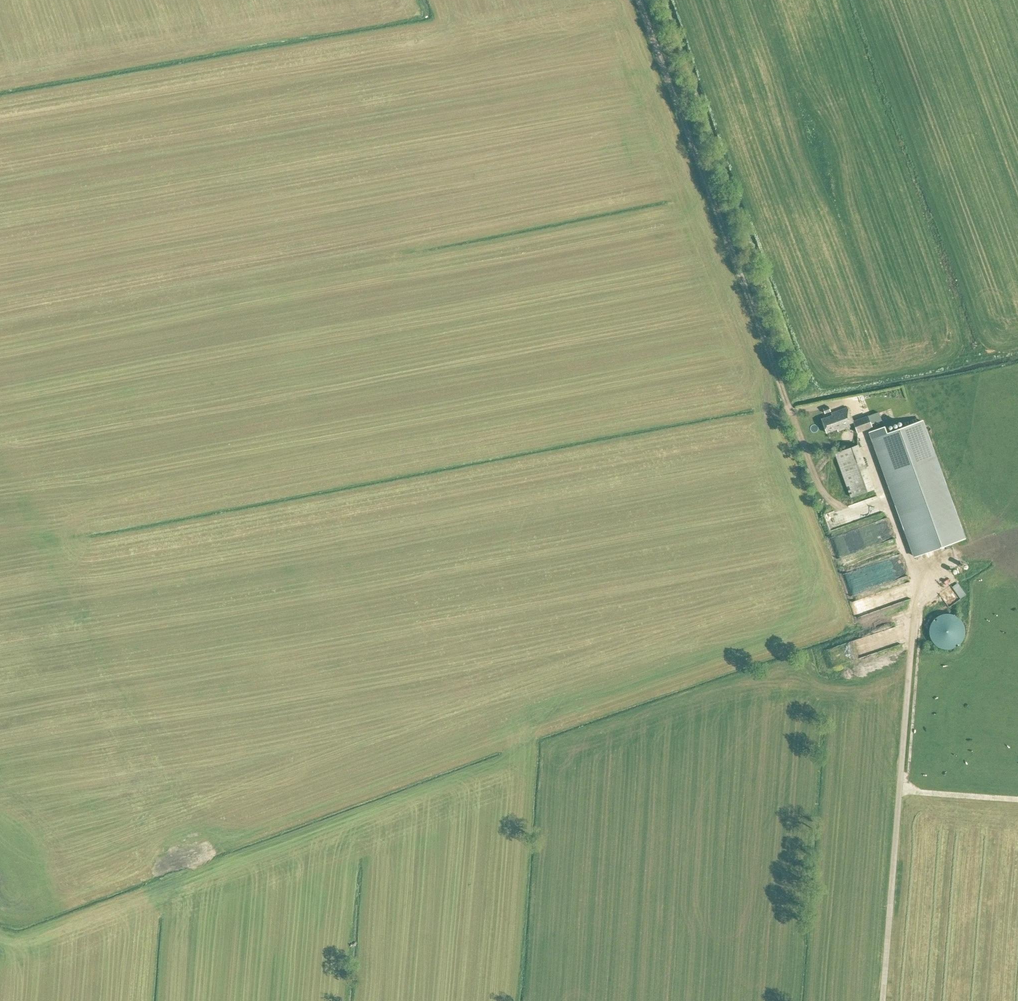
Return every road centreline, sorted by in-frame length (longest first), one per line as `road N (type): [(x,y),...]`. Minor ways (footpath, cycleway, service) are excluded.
road 1 (track): [(643,0),(790,411),(853,400)]
road 2 (unclassified): [(888,1000),(918,609)]

